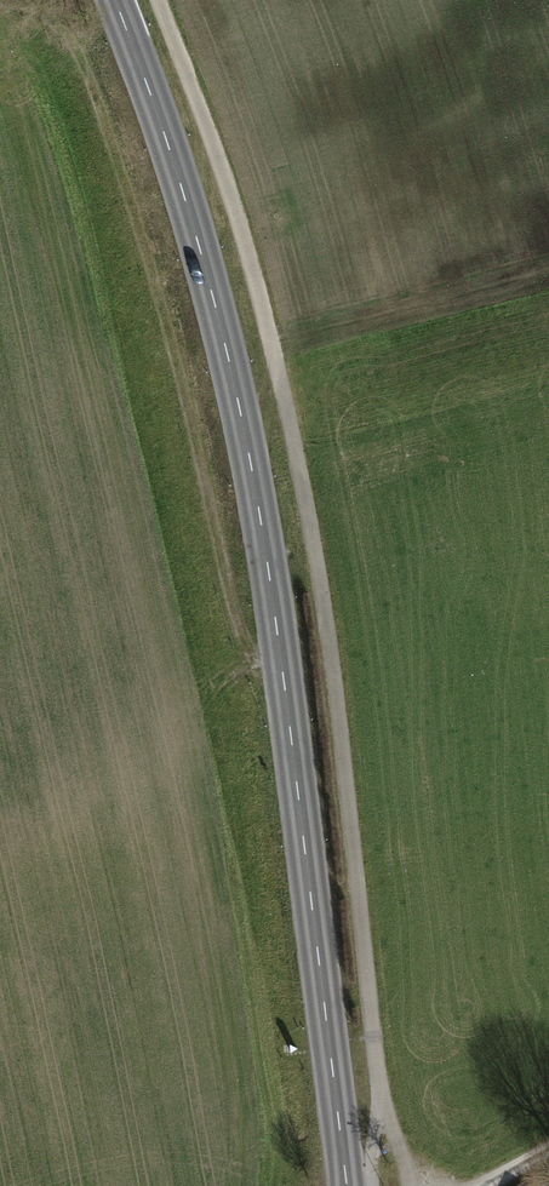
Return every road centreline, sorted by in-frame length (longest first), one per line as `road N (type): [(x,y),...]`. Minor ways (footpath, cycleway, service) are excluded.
road 1 (tertiary): [(115,0),(195,214),(235,391),(280,628),(348,1185)]
road 2 (track): [(383,1106),(331,627),(308,497),(230,188),(158,0)]
road 3 (track): [(290,704),(236,617),(199,442),(75,39),(40,3),(0,5)]

